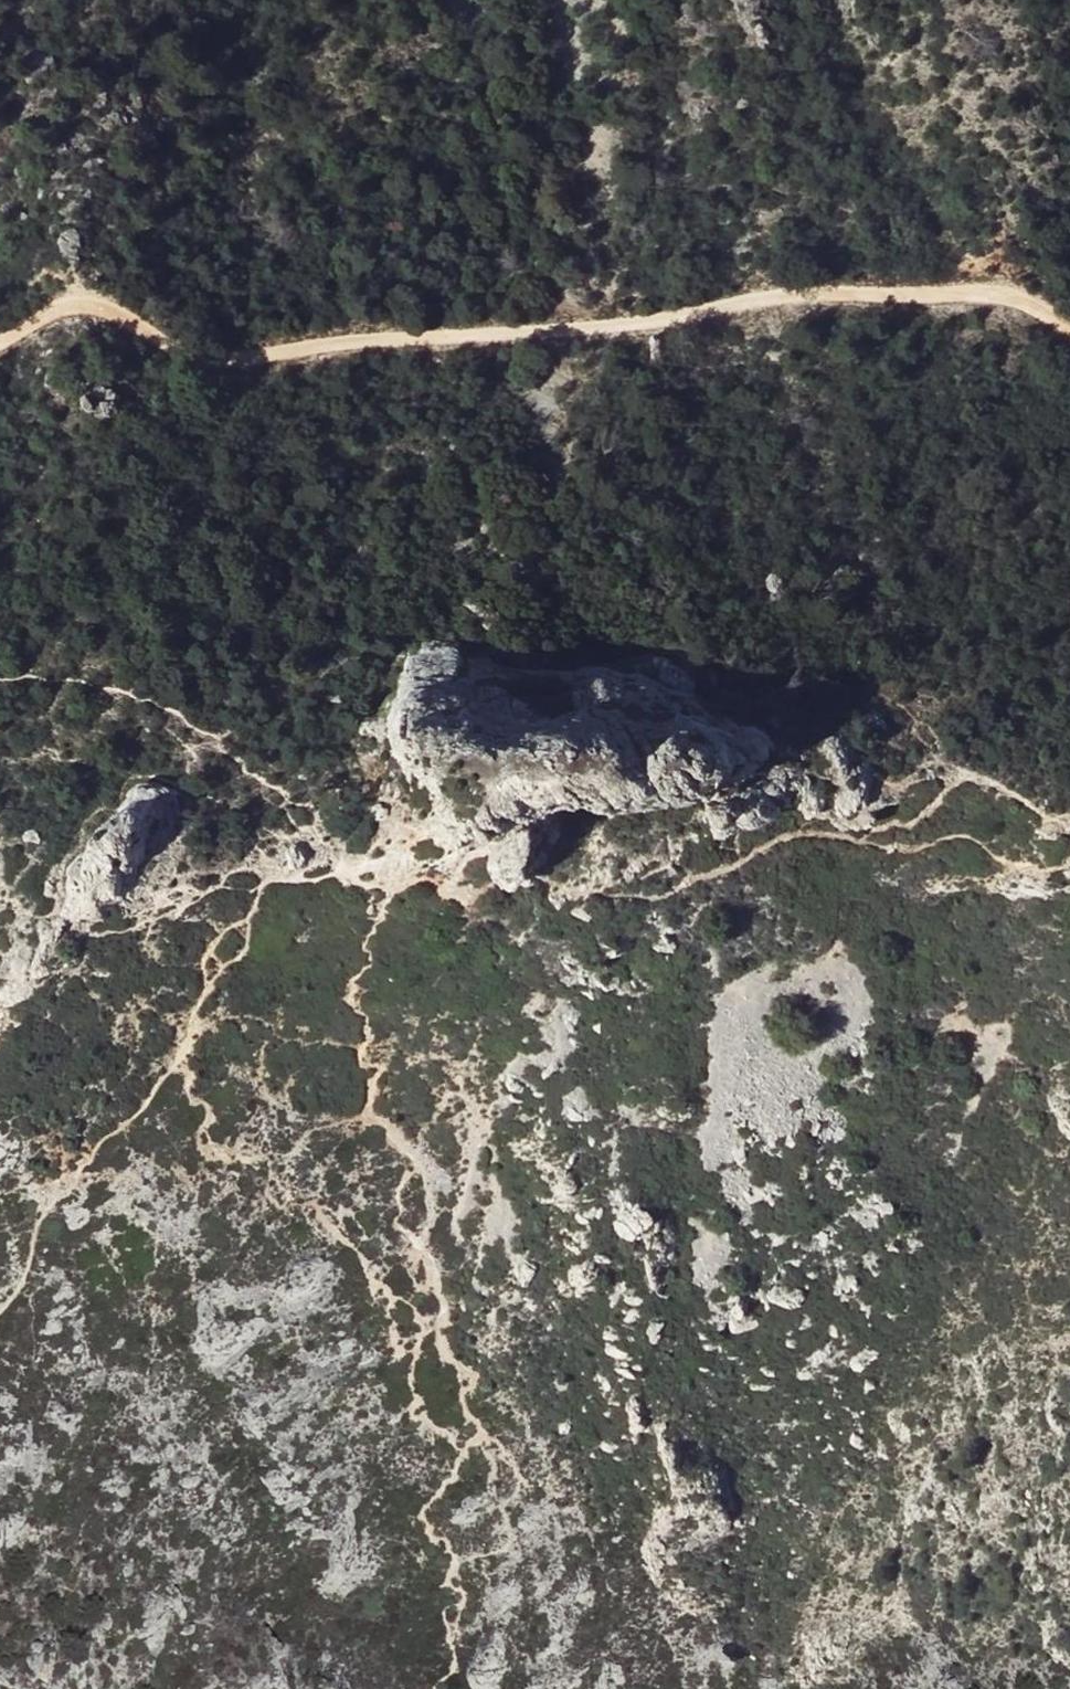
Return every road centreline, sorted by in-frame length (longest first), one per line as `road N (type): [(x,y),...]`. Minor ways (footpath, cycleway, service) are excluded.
road 1 (track): [(0,341),(78,300),(135,321),(185,361),(224,367),(371,347),(519,343),(795,294),(911,302),(983,295),(1019,299),(1069,329)]

